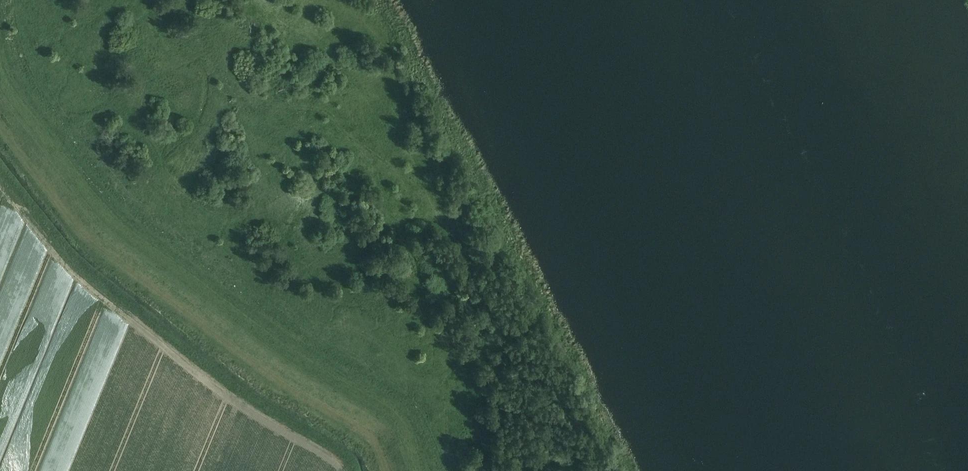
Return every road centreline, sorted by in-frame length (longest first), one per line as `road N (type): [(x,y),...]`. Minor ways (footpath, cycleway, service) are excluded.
road 1 (track): [(428,470),(402,415),(275,336),(117,216),(12,84),(0,47)]

